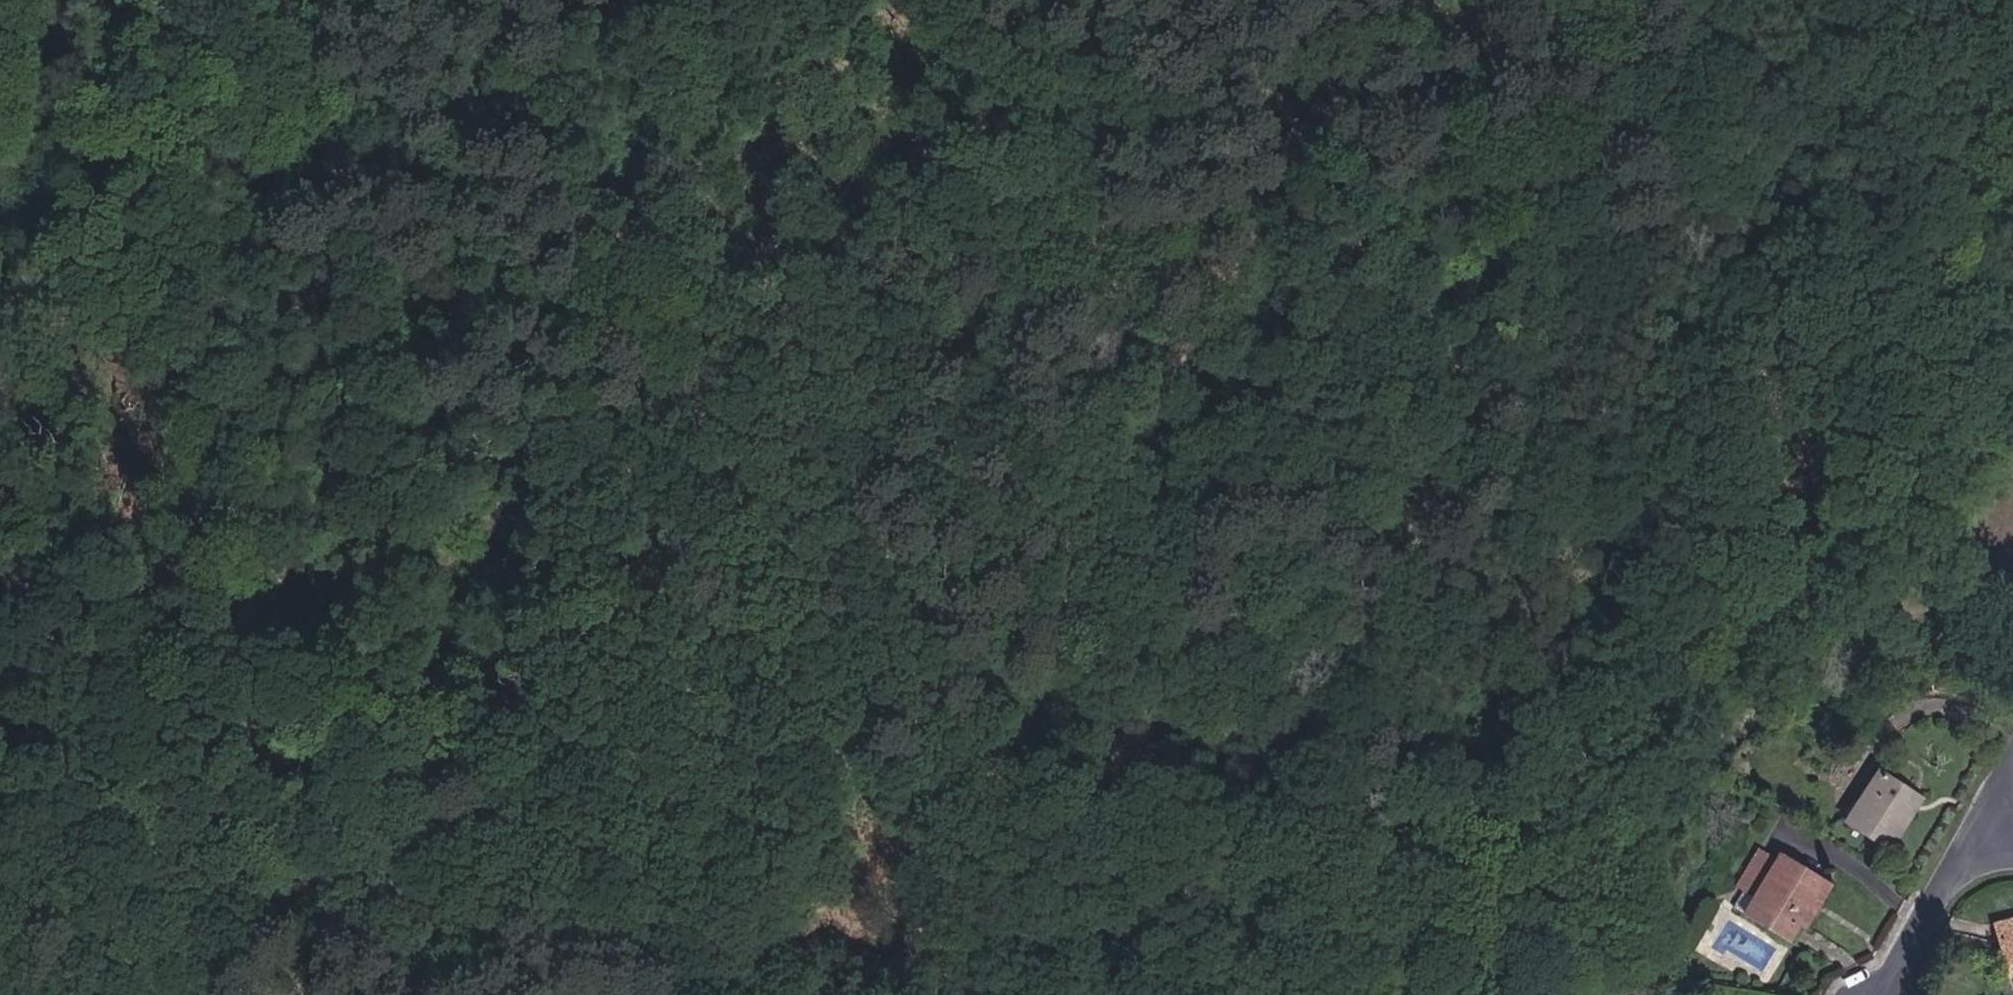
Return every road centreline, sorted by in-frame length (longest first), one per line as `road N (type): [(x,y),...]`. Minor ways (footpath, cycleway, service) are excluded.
road 1 (residential): [(1879,994),(1947,872),(2012,817)]

